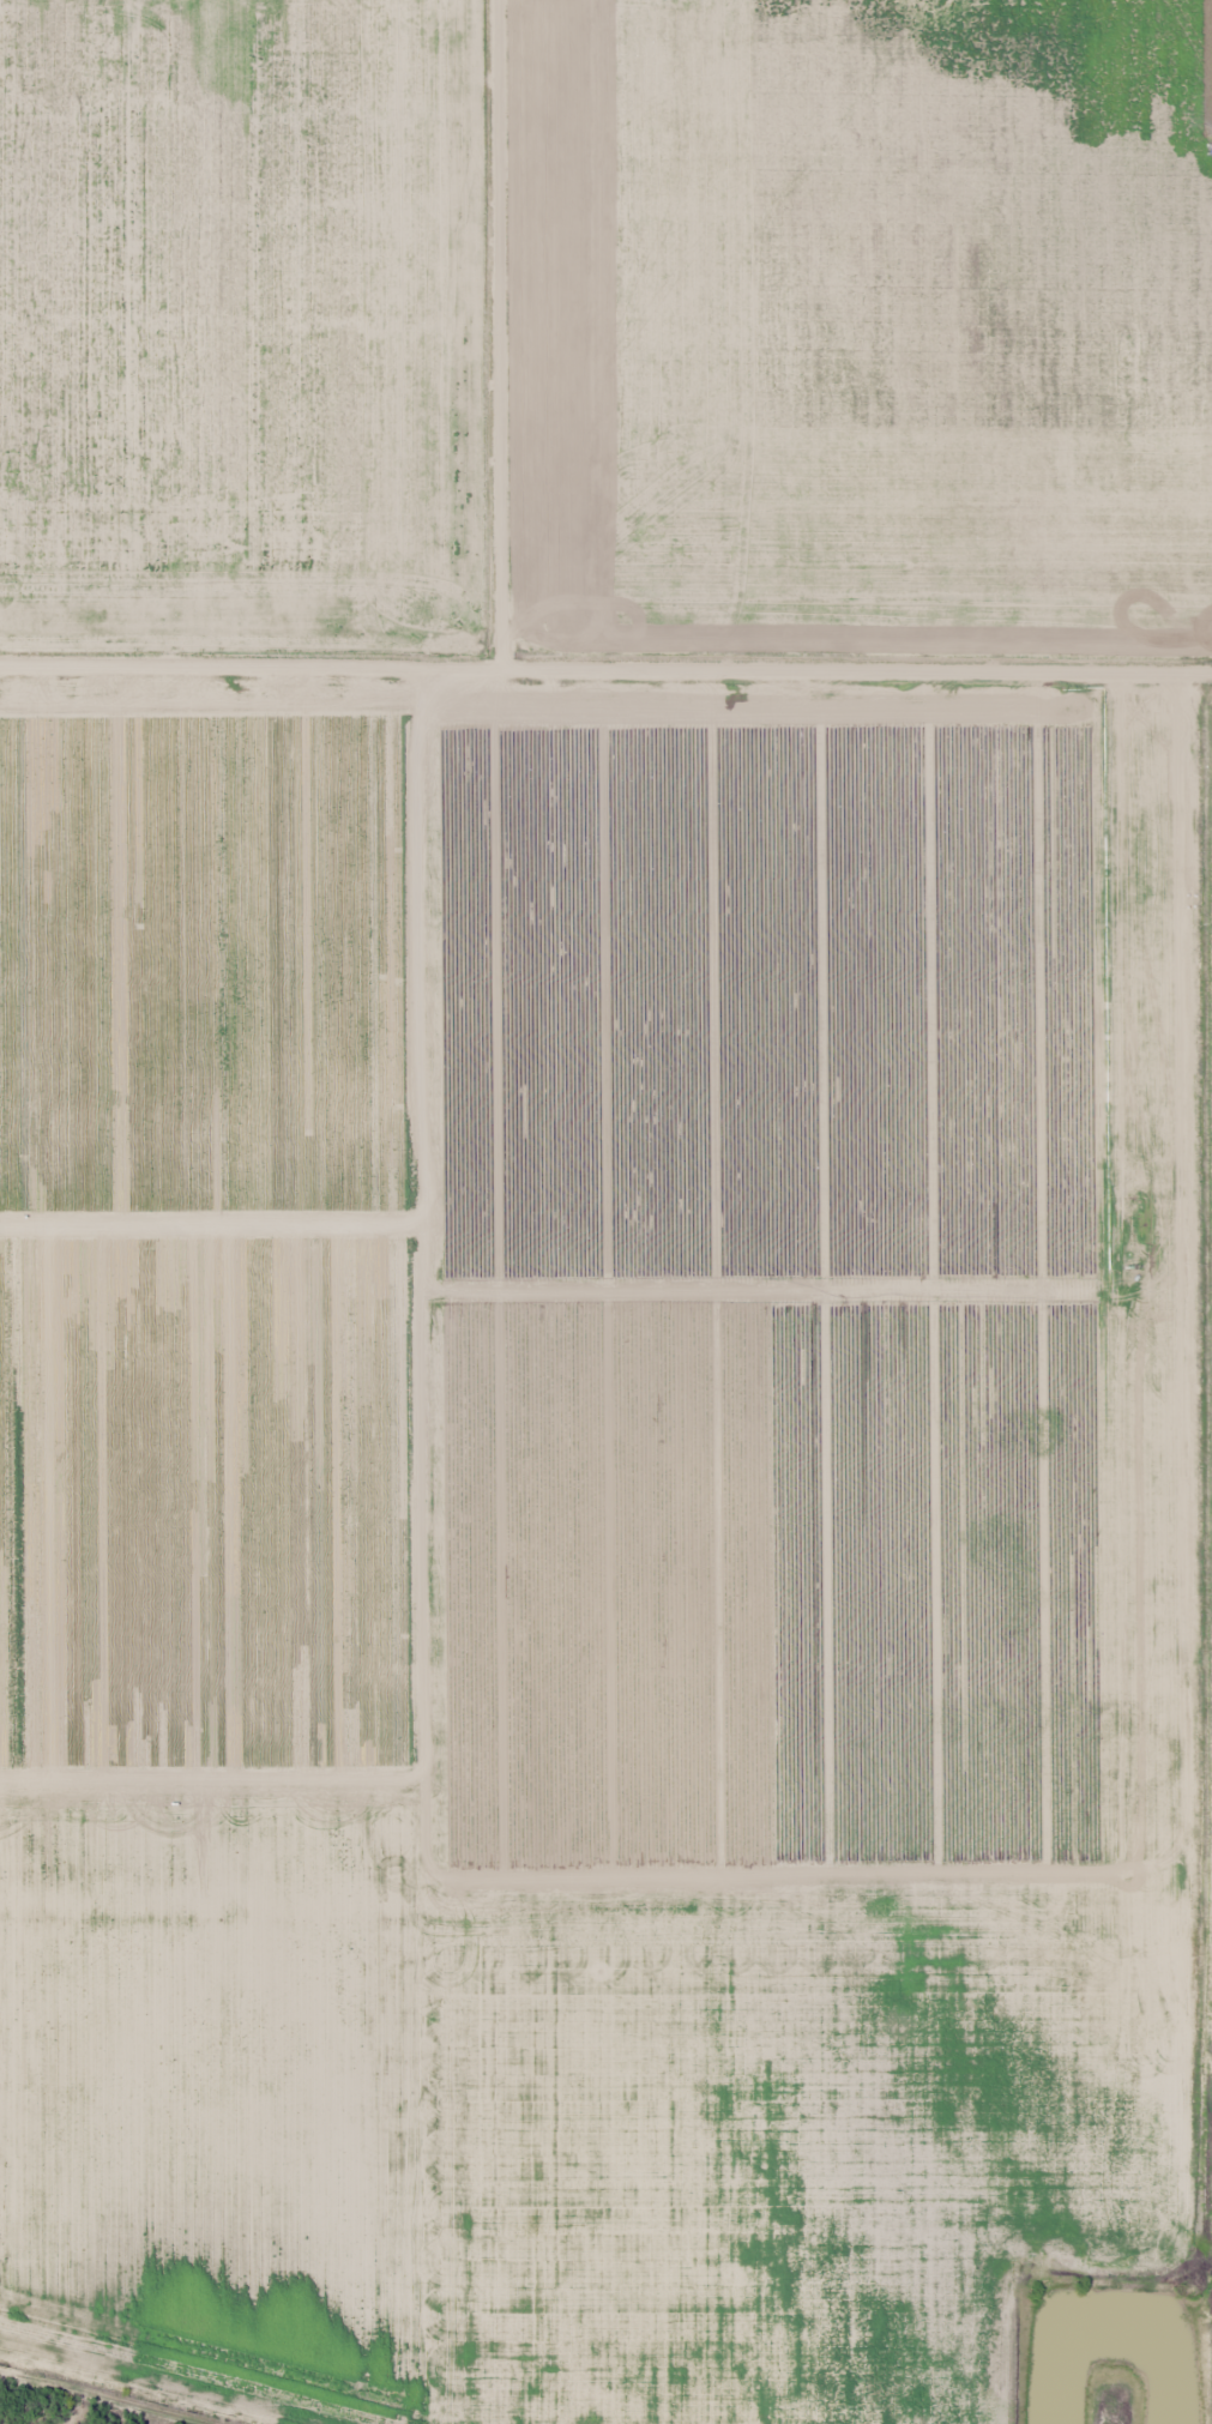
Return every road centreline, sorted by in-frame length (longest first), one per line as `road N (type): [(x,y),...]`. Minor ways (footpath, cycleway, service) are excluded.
road 1 (residential): [(0,2345),(325,2423)]

